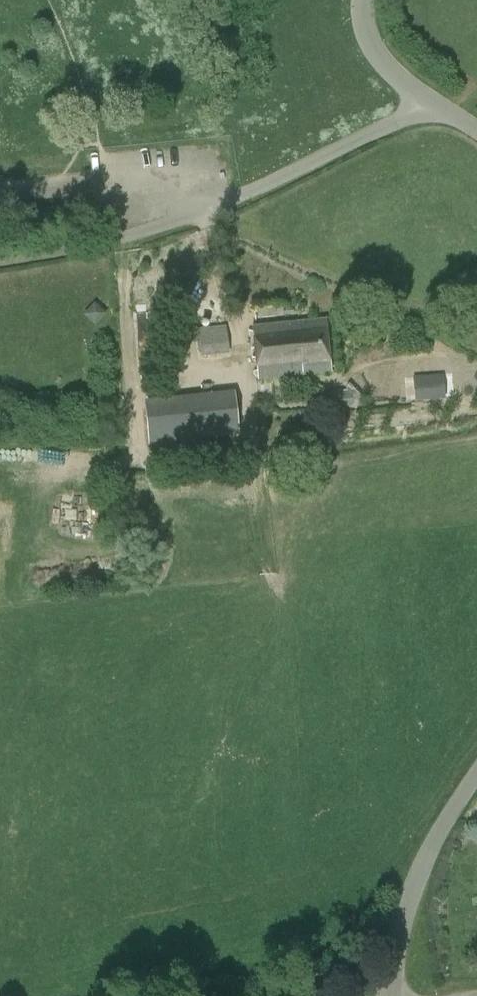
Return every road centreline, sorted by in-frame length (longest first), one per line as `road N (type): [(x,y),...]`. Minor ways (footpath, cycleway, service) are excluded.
road 1 (unclassified): [(194,215),(332,155),(426,101)]
road 2 (unclassified): [(387,995),(396,933),(421,858),(476,775)]
road 3 (unclassified): [(194,215),(109,239),(0,255)]
road 4 (unclassified): [(426,101),(381,63),(360,26),(362,0)]

